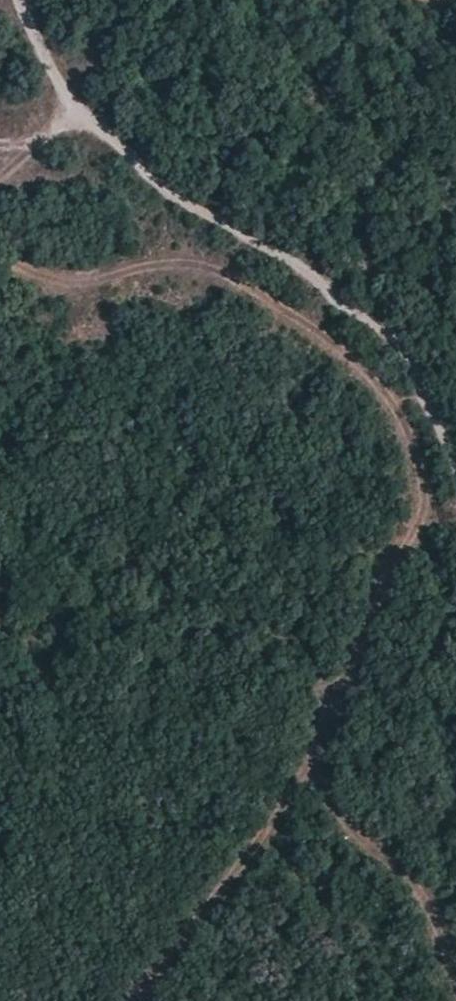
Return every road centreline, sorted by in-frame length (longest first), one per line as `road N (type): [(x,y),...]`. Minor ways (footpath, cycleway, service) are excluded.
road 1 (track): [(18,0),(73,108),(212,218),(297,262),(388,331),(415,366),(455,458)]
road 2 (track): [(455,981),(437,918),(408,881),(366,849),(307,766),(392,555),(455,459)]

